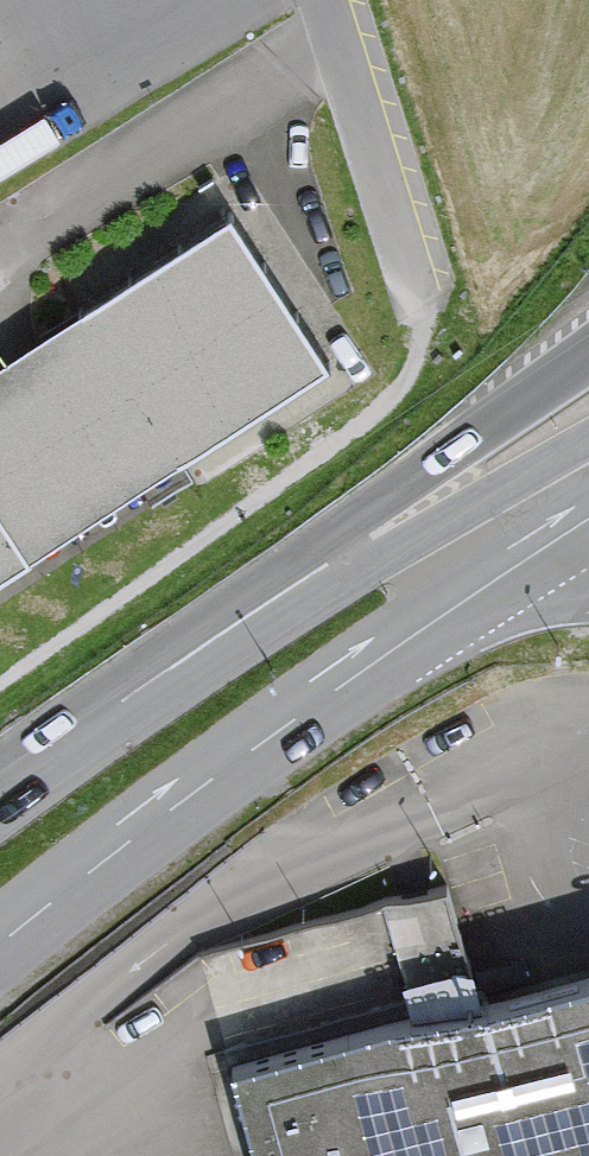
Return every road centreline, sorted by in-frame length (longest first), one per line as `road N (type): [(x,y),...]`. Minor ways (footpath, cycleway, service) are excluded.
road 1 (secondary): [(0,944),(192,794),(433,625)]
road 2 (secondary): [(340,559),(0,796)]
road 3 (residential): [(321,0),(422,324)]
road 4 (motorway): [(588,355),(470,441),(340,559)]
road 5 (secondary): [(557,502),(340,559)]
road 6 (secondary): [(433,625),(557,502)]
road 7 (motorway): [(433,625),(566,587),(588,590)]

